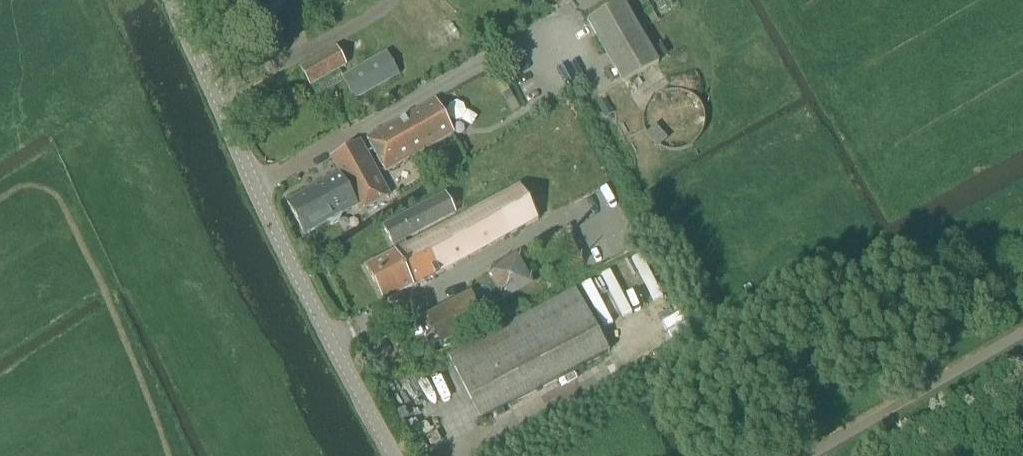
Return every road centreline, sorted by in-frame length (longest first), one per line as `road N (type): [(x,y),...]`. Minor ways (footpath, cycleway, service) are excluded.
road 1 (residential): [(398,455),(172,0)]

